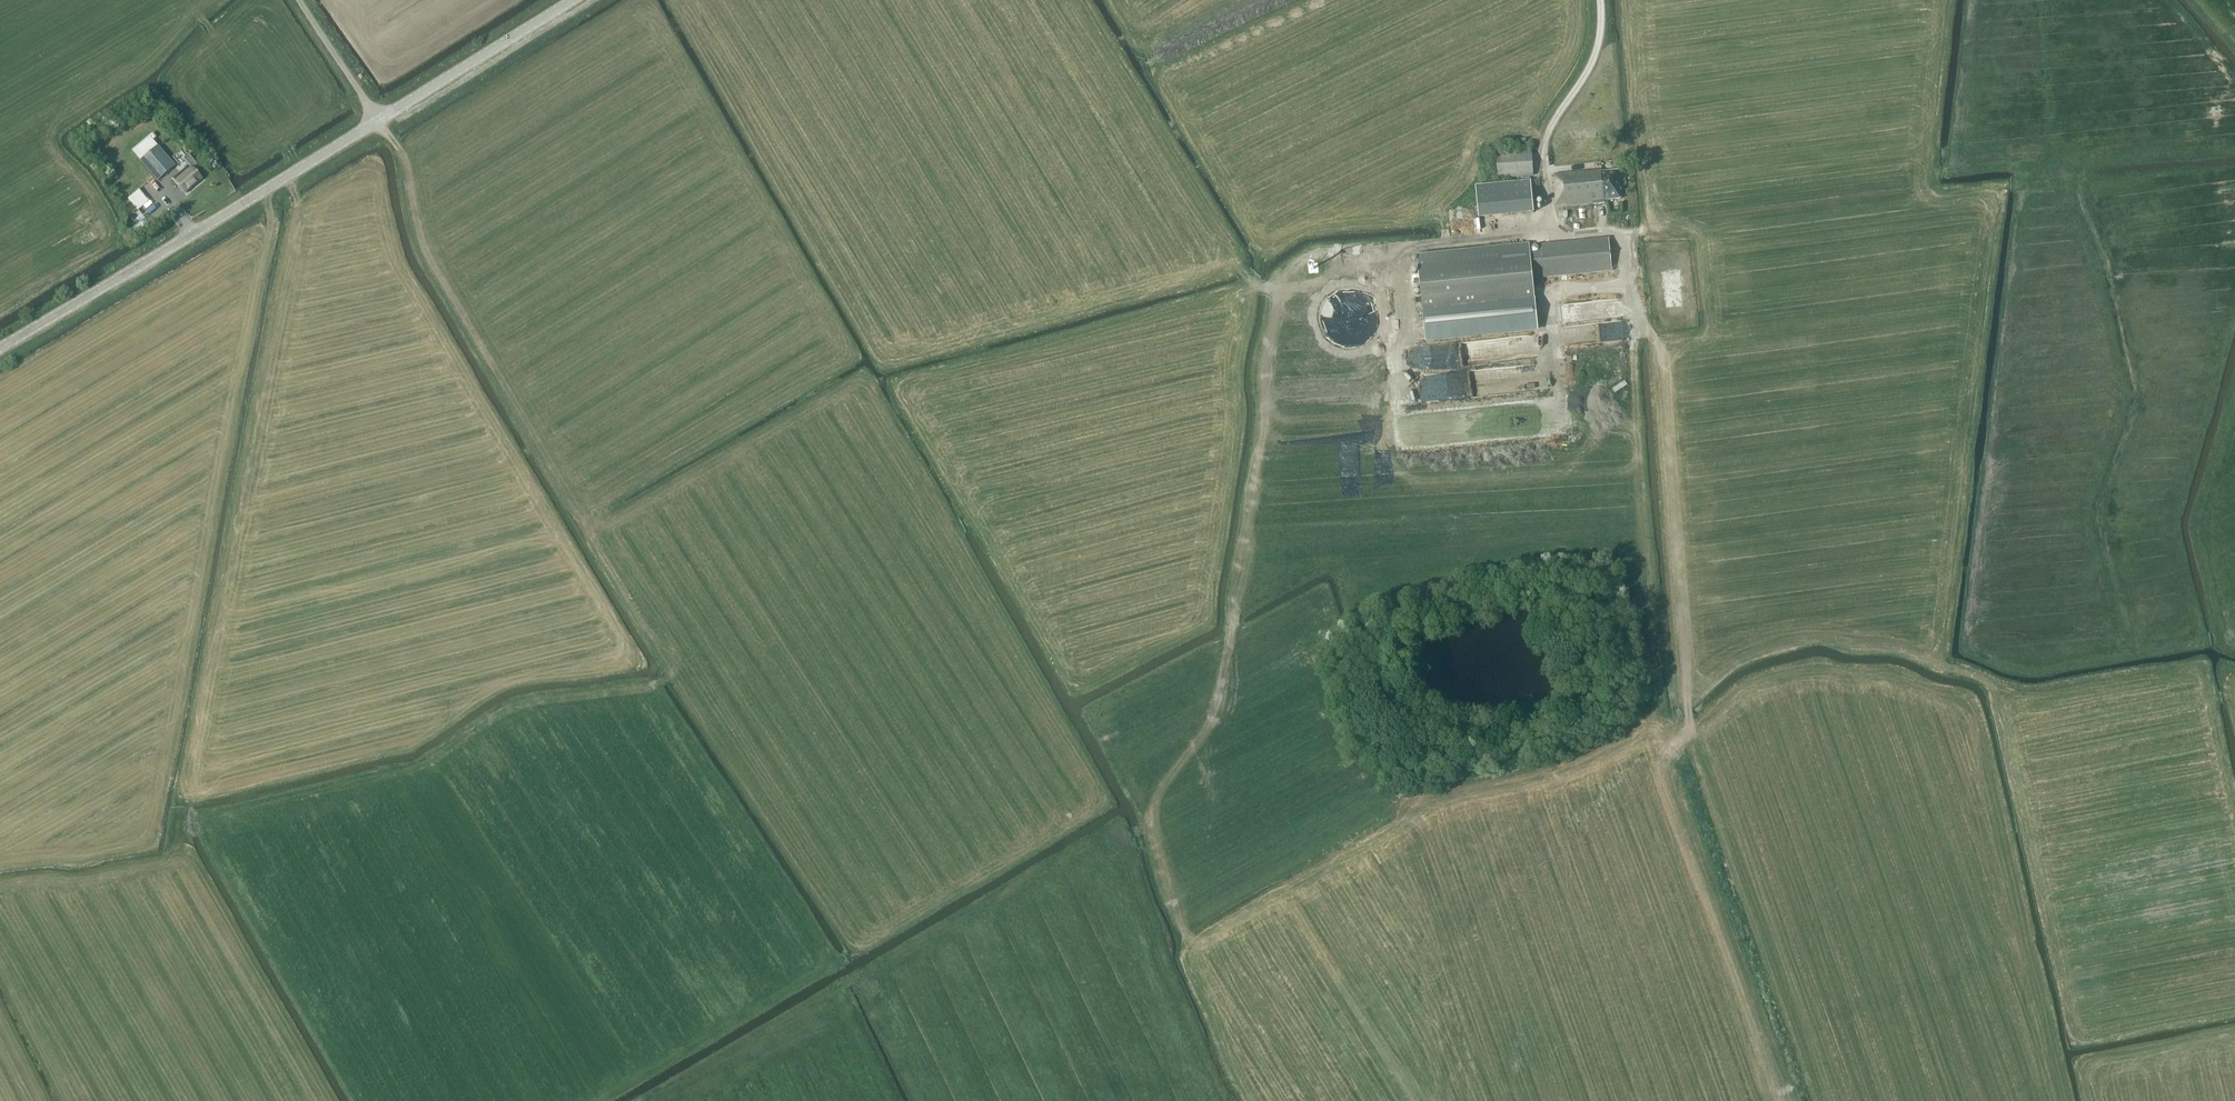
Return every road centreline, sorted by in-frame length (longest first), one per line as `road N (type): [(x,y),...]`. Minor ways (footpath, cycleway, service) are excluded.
road 1 (tertiary): [(0,347),(570,0)]
road 2 (unclassified): [(1560,234),(1549,211),(1543,145),(1586,69),(1596,0)]

